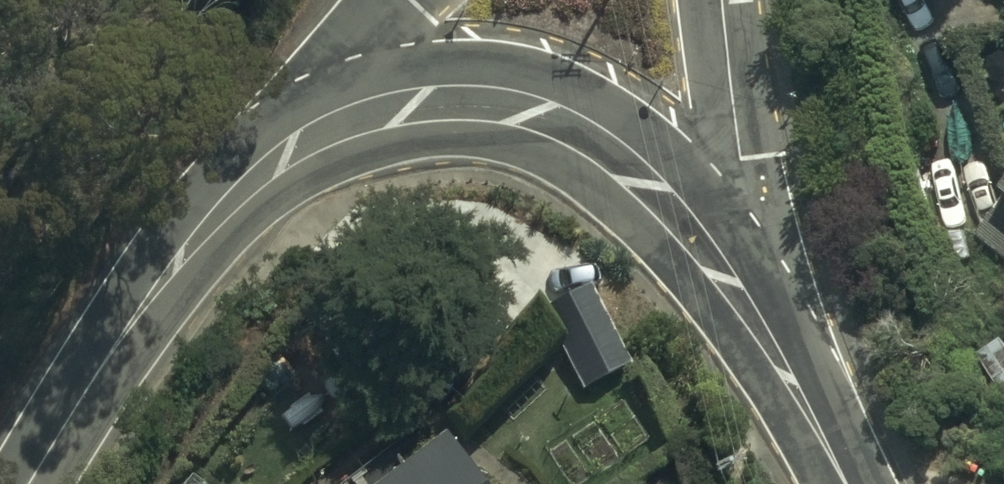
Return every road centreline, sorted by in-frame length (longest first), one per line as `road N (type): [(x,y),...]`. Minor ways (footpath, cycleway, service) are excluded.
road 1 (tertiary): [(281,155),(340,123),(398,107),(460,100),(531,111),(583,135),(631,174),(689,235),(755,329)]
road 2 (tertiary): [(27,483),(130,321),(202,229),(281,155)]
road 3 (residential): [(725,0),(755,329)]
road 4 (residential): [(281,155),(391,0)]
road 5 (tertiary): [(755,329),(845,483)]

